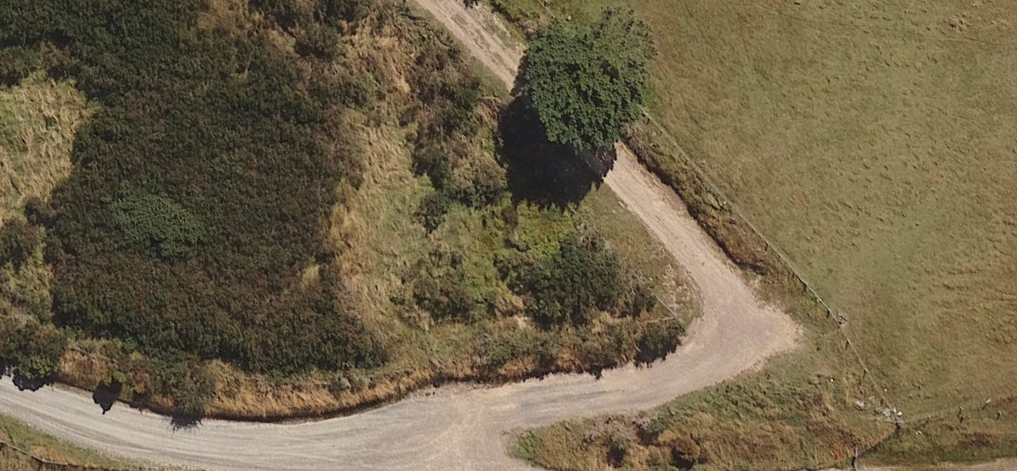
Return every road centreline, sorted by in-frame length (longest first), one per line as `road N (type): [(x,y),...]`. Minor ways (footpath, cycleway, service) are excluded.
road 1 (track): [(508,470),(451,445),(484,411),(646,380),(687,353),(712,298),(703,259),(450,0)]
road 2 (unclassified): [(0,383),(95,420),(179,440),(320,451),(451,445)]

